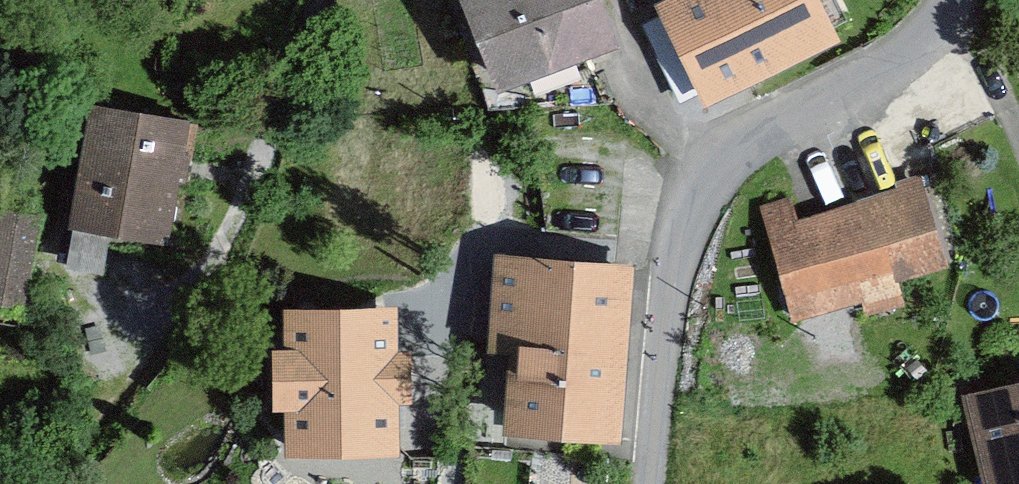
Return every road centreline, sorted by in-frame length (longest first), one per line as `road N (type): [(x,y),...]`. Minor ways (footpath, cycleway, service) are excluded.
road 1 (unclassified): [(719,156),(673,219),(645,483)]
road 2 (residential): [(199,300),(318,0)]
road 3 (unclassified): [(950,0),(851,83),(719,156)]
road 4 (residential): [(719,156),(659,118),(608,0)]

